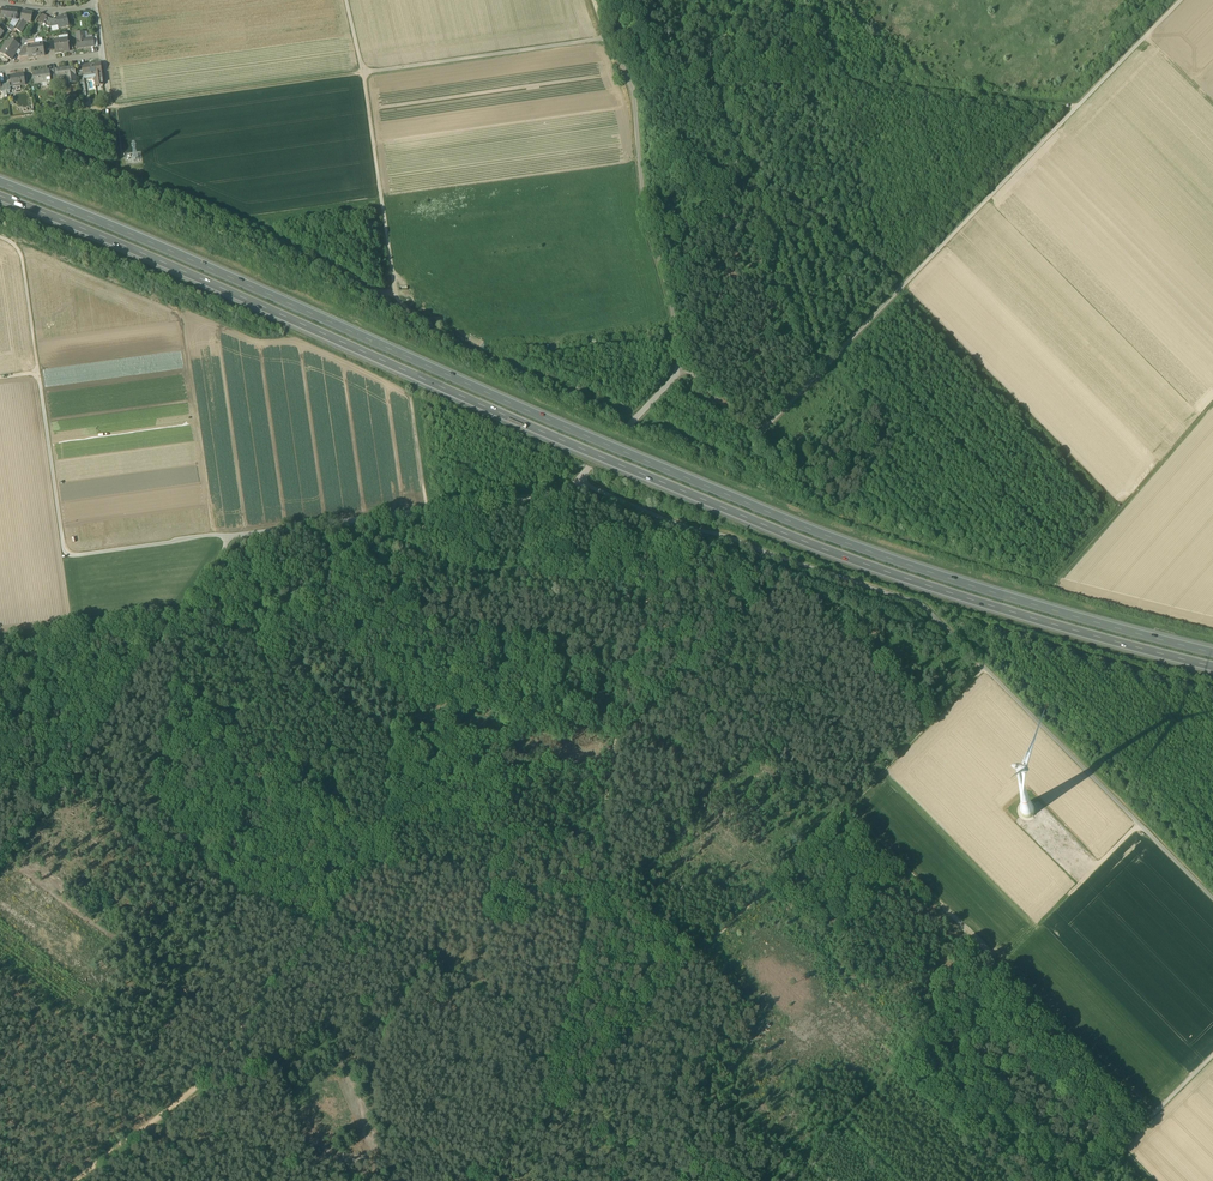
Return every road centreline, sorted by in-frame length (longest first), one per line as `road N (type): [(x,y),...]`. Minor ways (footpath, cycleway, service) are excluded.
road 1 (motorway): [(1212,651),(880,555),(727,497),(0,179)]
road 2 (motorway): [(0,195),(720,509),(878,567),(1212,666)]
road 3 (track): [(1181,0),(755,438),(682,369)]
road 4 (track): [(520,1136),(572,1000),(612,753),(654,588),(681,573),(682,525)]
road 5 (track): [(395,296),(362,71),(111,106),(103,55)]
road 6 (track): [(1139,825),(778,1180)]
road 7 (track): [(1212,403),(1057,584),(821,503)]
road 8 (track): [(984,667),(657,999)]
road 9 (track): [(319,928),(376,856),(426,510)]
road 10 (track): [(578,481),(682,369),(646,216),(634,113)]
road 11 (track): [(706,84),(822,74),(1075,109)]
road 12 (track): [(228,537),(66,551),(38,372)]
road 13 (track): [(984,667),(921,605),(682,525)]
road 14 (track): [(345,0),(362,71),(606,38)]
road 15 (track): [(1139,825),(984,667)]
road 16 (track): [(73,774),(183,607)]
road 17 (track): [(426,510),(228,537)]
road 18 (track): [(197,1085),(319,928)]
road 19 (track): [(657,999),(520,1136)]
road 20 (track): [(183,607),(0,632)]
road 21 (unclassified): [(1212,1055),(1086,1180)]
road 22 (track): [(70,1180),(197,1085)]
road 23 (track): [(578,481),(556,493),(426,510)]
road 24 (residential): [(0,68),(103,55),(95,6)]
road 25 (track): [(38,372),(21,257),(0,237)]

